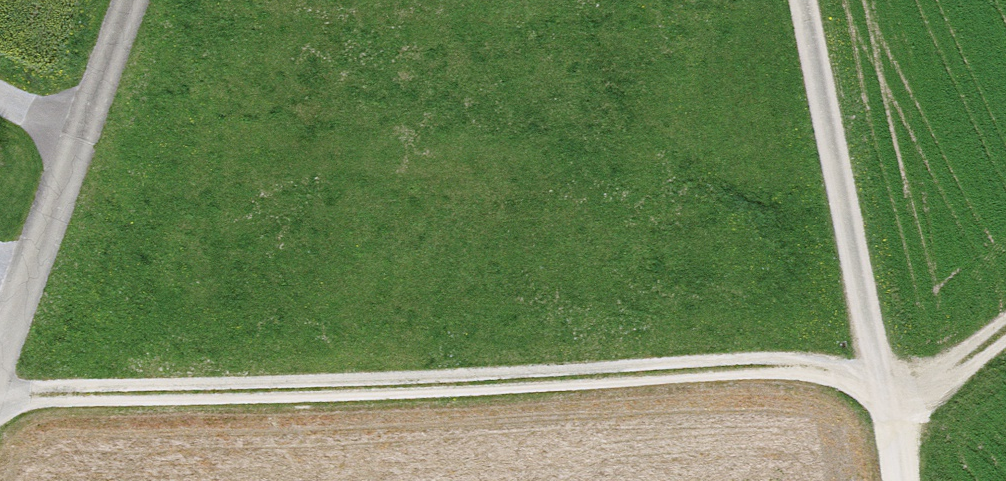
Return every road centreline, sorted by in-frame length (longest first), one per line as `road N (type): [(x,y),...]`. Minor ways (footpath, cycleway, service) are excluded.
road 1 (track): [(0,401),(827,369),(889,406),(1005,325)]
road 2 (track): [(803,0),(902,480)]
road 3 (track): [(0,365),(134,0)]

